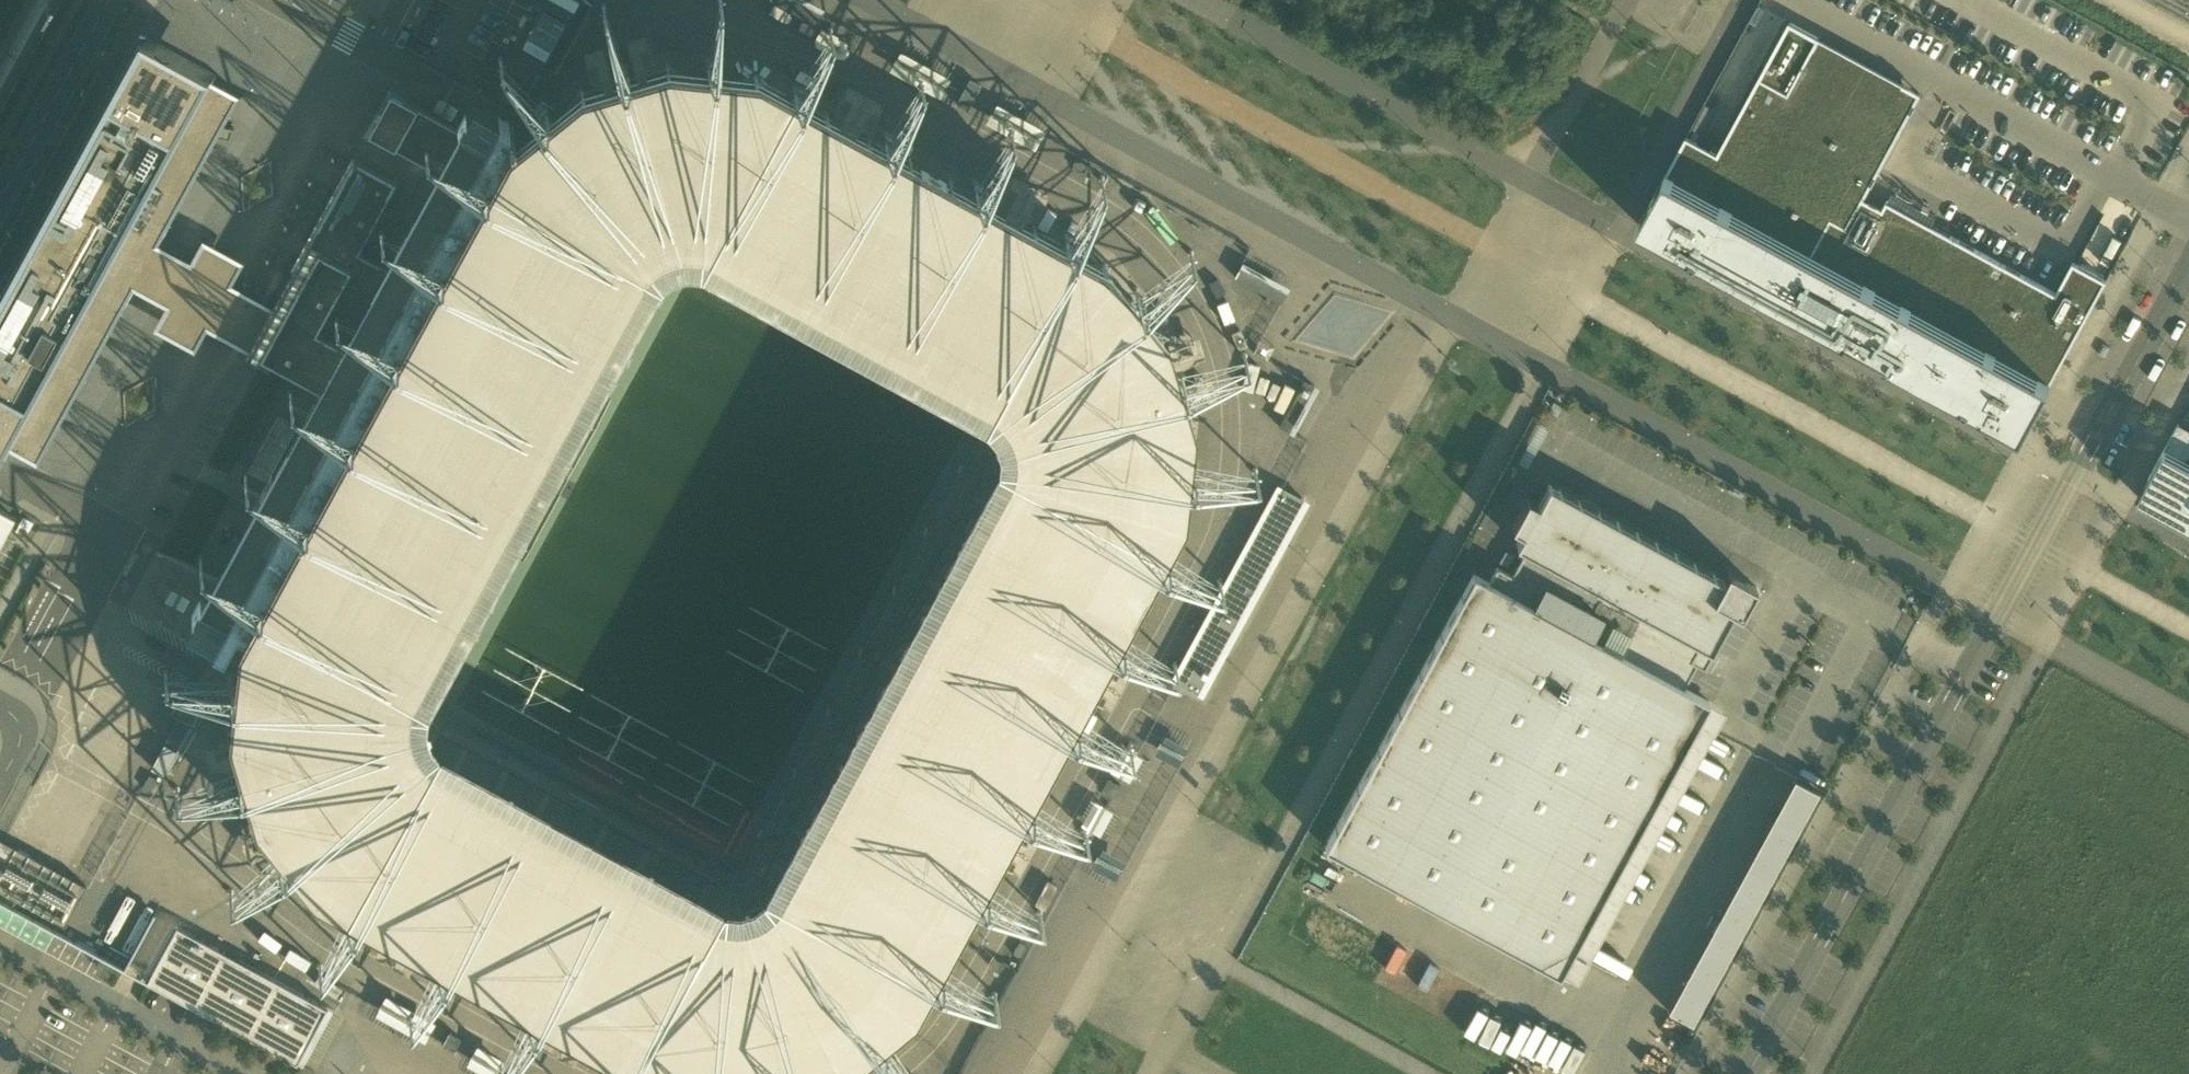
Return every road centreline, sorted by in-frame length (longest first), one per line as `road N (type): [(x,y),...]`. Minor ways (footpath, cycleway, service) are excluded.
road 1 (track): [(2188,722),(870,0)]
road 2 (track): [(2074,478),(1196,0)]
road 3 (unclassified): [(1748,1073),(2188,261)]

